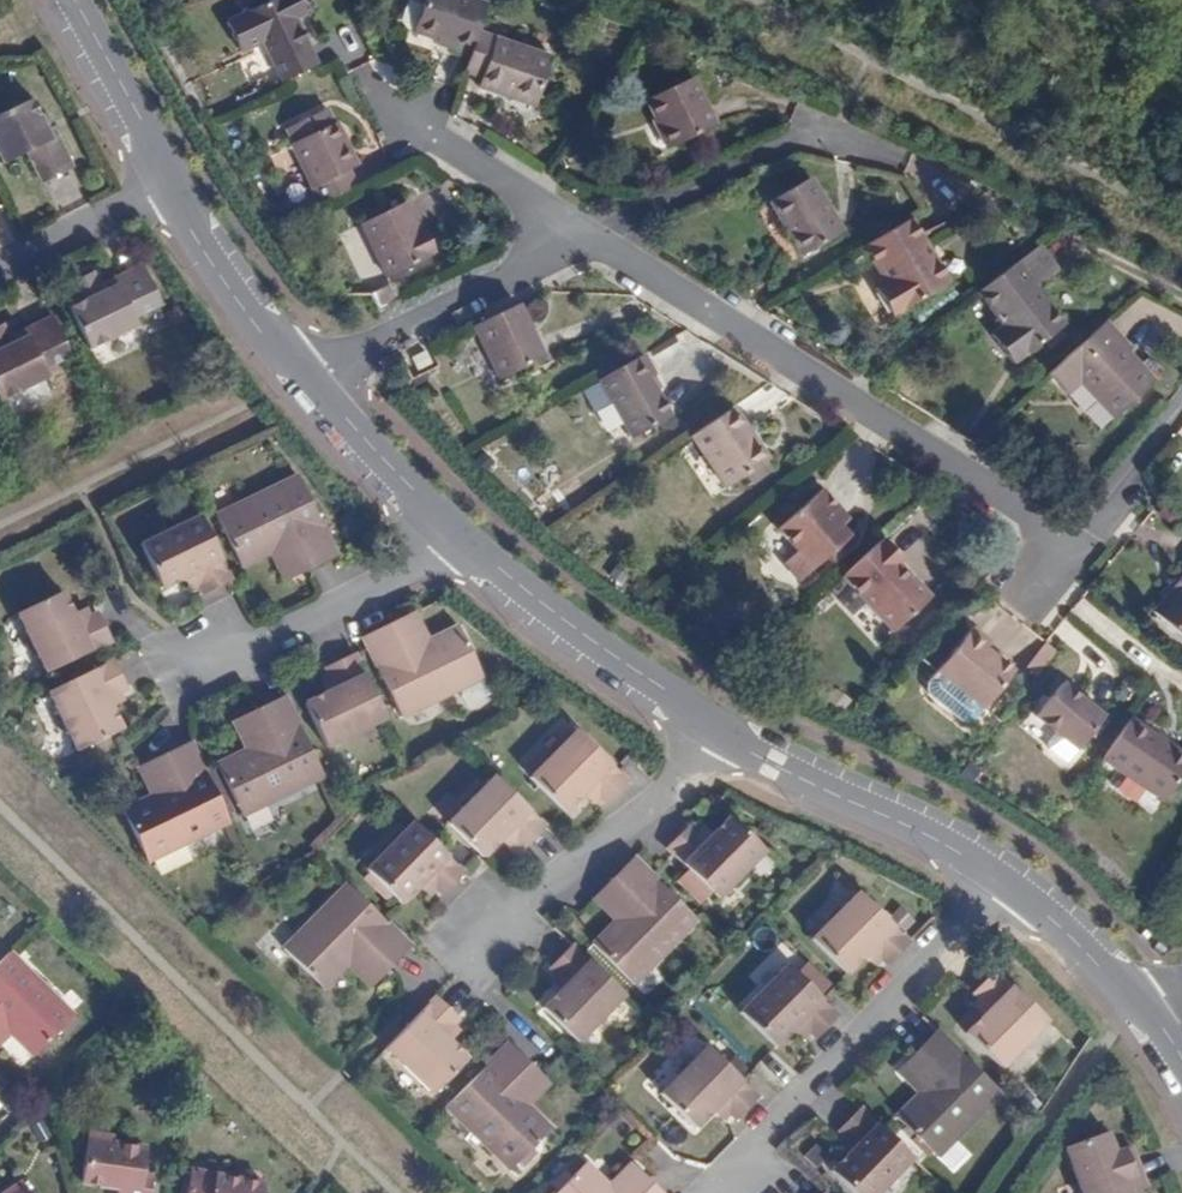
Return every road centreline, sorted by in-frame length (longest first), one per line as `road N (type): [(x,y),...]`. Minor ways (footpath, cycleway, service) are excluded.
road 1 (residential): [(1181,1056),(1135,992),(1004,884),(939,841),(771,763),(545,609),(449,529),(309,375)]
road 2 (residential): [(585,237),(1080,543)]
road 3 (residential): [(585,237),(787,144),(883,156)]
road 4 (residential): [(309,375),(585,237)]
road 5 (residential): [(309,375),(259,331),(193,232),(173,183)]
road 6 (residential): [(392,99),(585,237)]
road 7 (residential): [(173,183),(74,0)]
road 8 (residential): [(173,183),(0,267)]
road 9 (residential): [(1080,543),(1181,408)]

